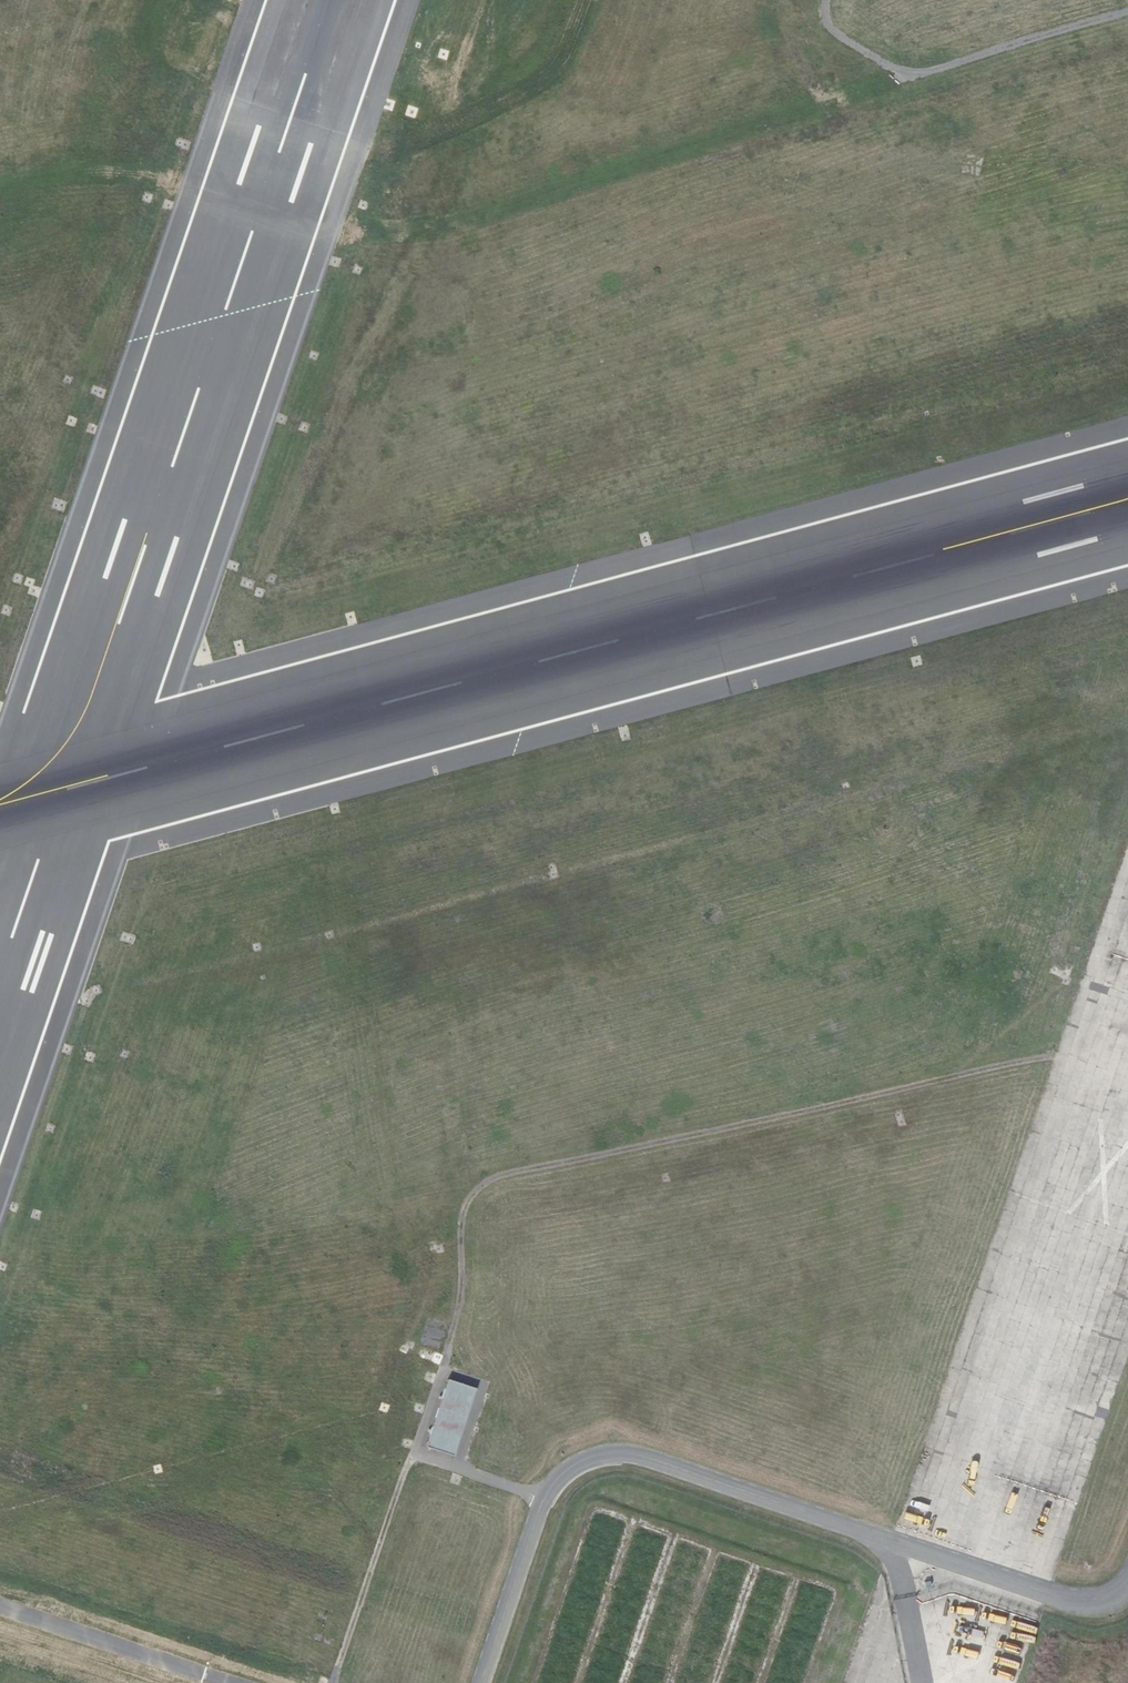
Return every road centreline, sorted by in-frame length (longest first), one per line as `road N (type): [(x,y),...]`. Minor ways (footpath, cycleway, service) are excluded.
road 1 (track): [(332,1682),(444,1369),(459,1300),(460,1222),(481,1185),(1127,1038)]
road 2 (track): [(1127,11),(915,72),(836,33),(825,0)]
road 3 (track): [(414,1451),(544,1500)]

